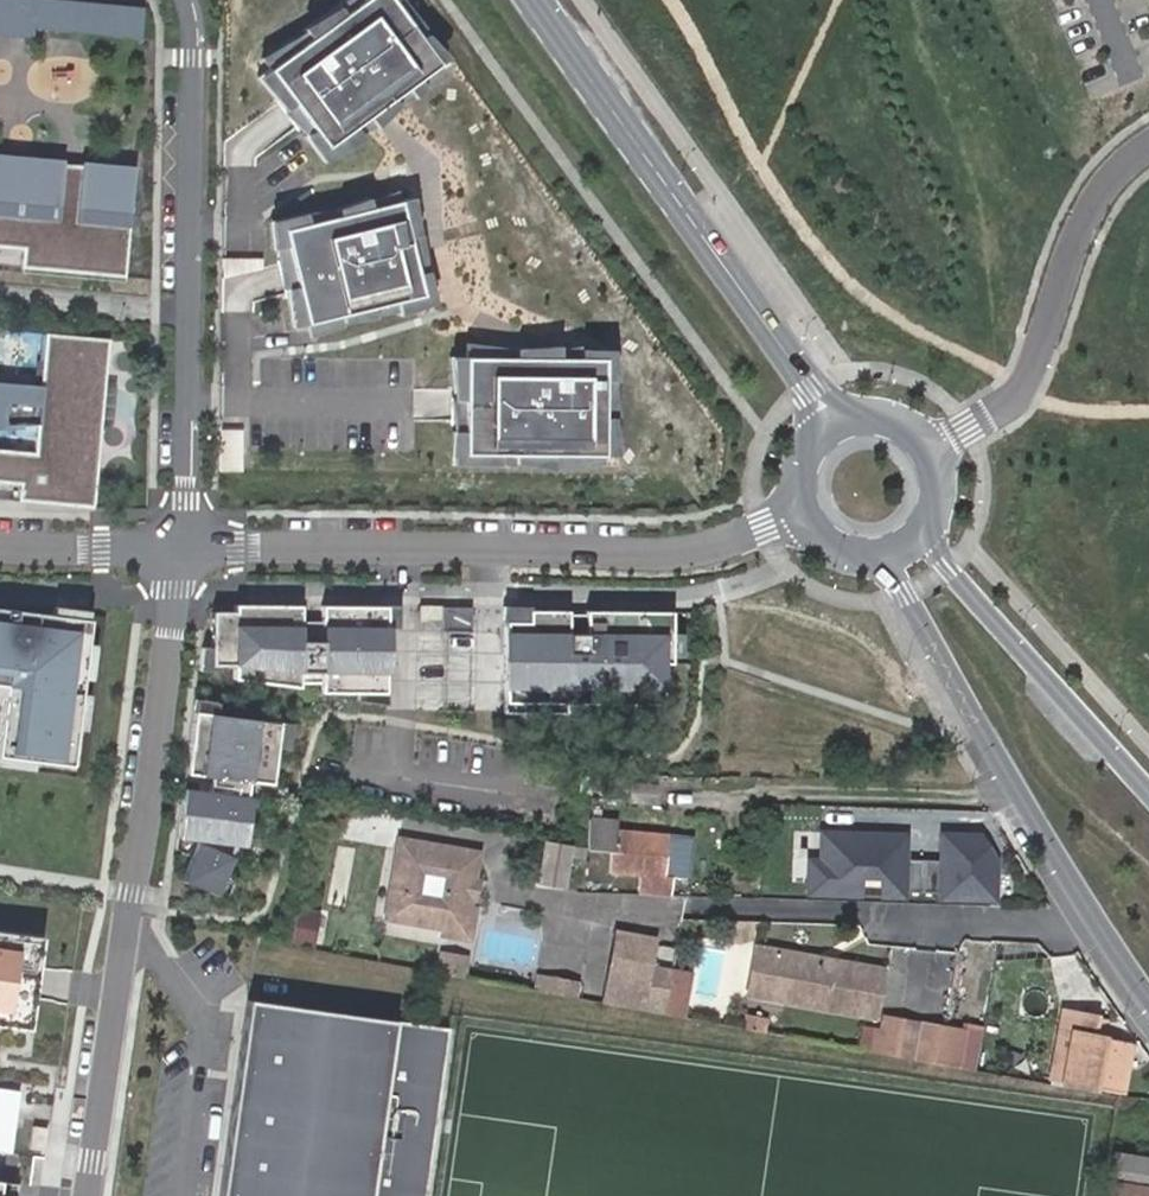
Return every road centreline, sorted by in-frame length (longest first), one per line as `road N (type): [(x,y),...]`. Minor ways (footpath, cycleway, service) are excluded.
road 1 (residential): [(799,512),(672,552),(180,552)]
road 2 (residential): [(181,0),(190,284),(180,552)]
road 3 (tertiary): [(867,558),(901,594),(1090,920),(1148,1002)]
road 4 (tertiary): [(534,0),(832,423)]
road 5 (residential): [(1148,143),(1106,180),(1022,386),(1001,409),(929,450)]
road 6 (tertiary): [(1148,792),(950,566),(930,520)]
road 7 (residential): [(131,890),(180,552)]
road 8 (residential): [(131,890),(88,1195)]
road 9 (residential): [(180,552),(0,543)]

